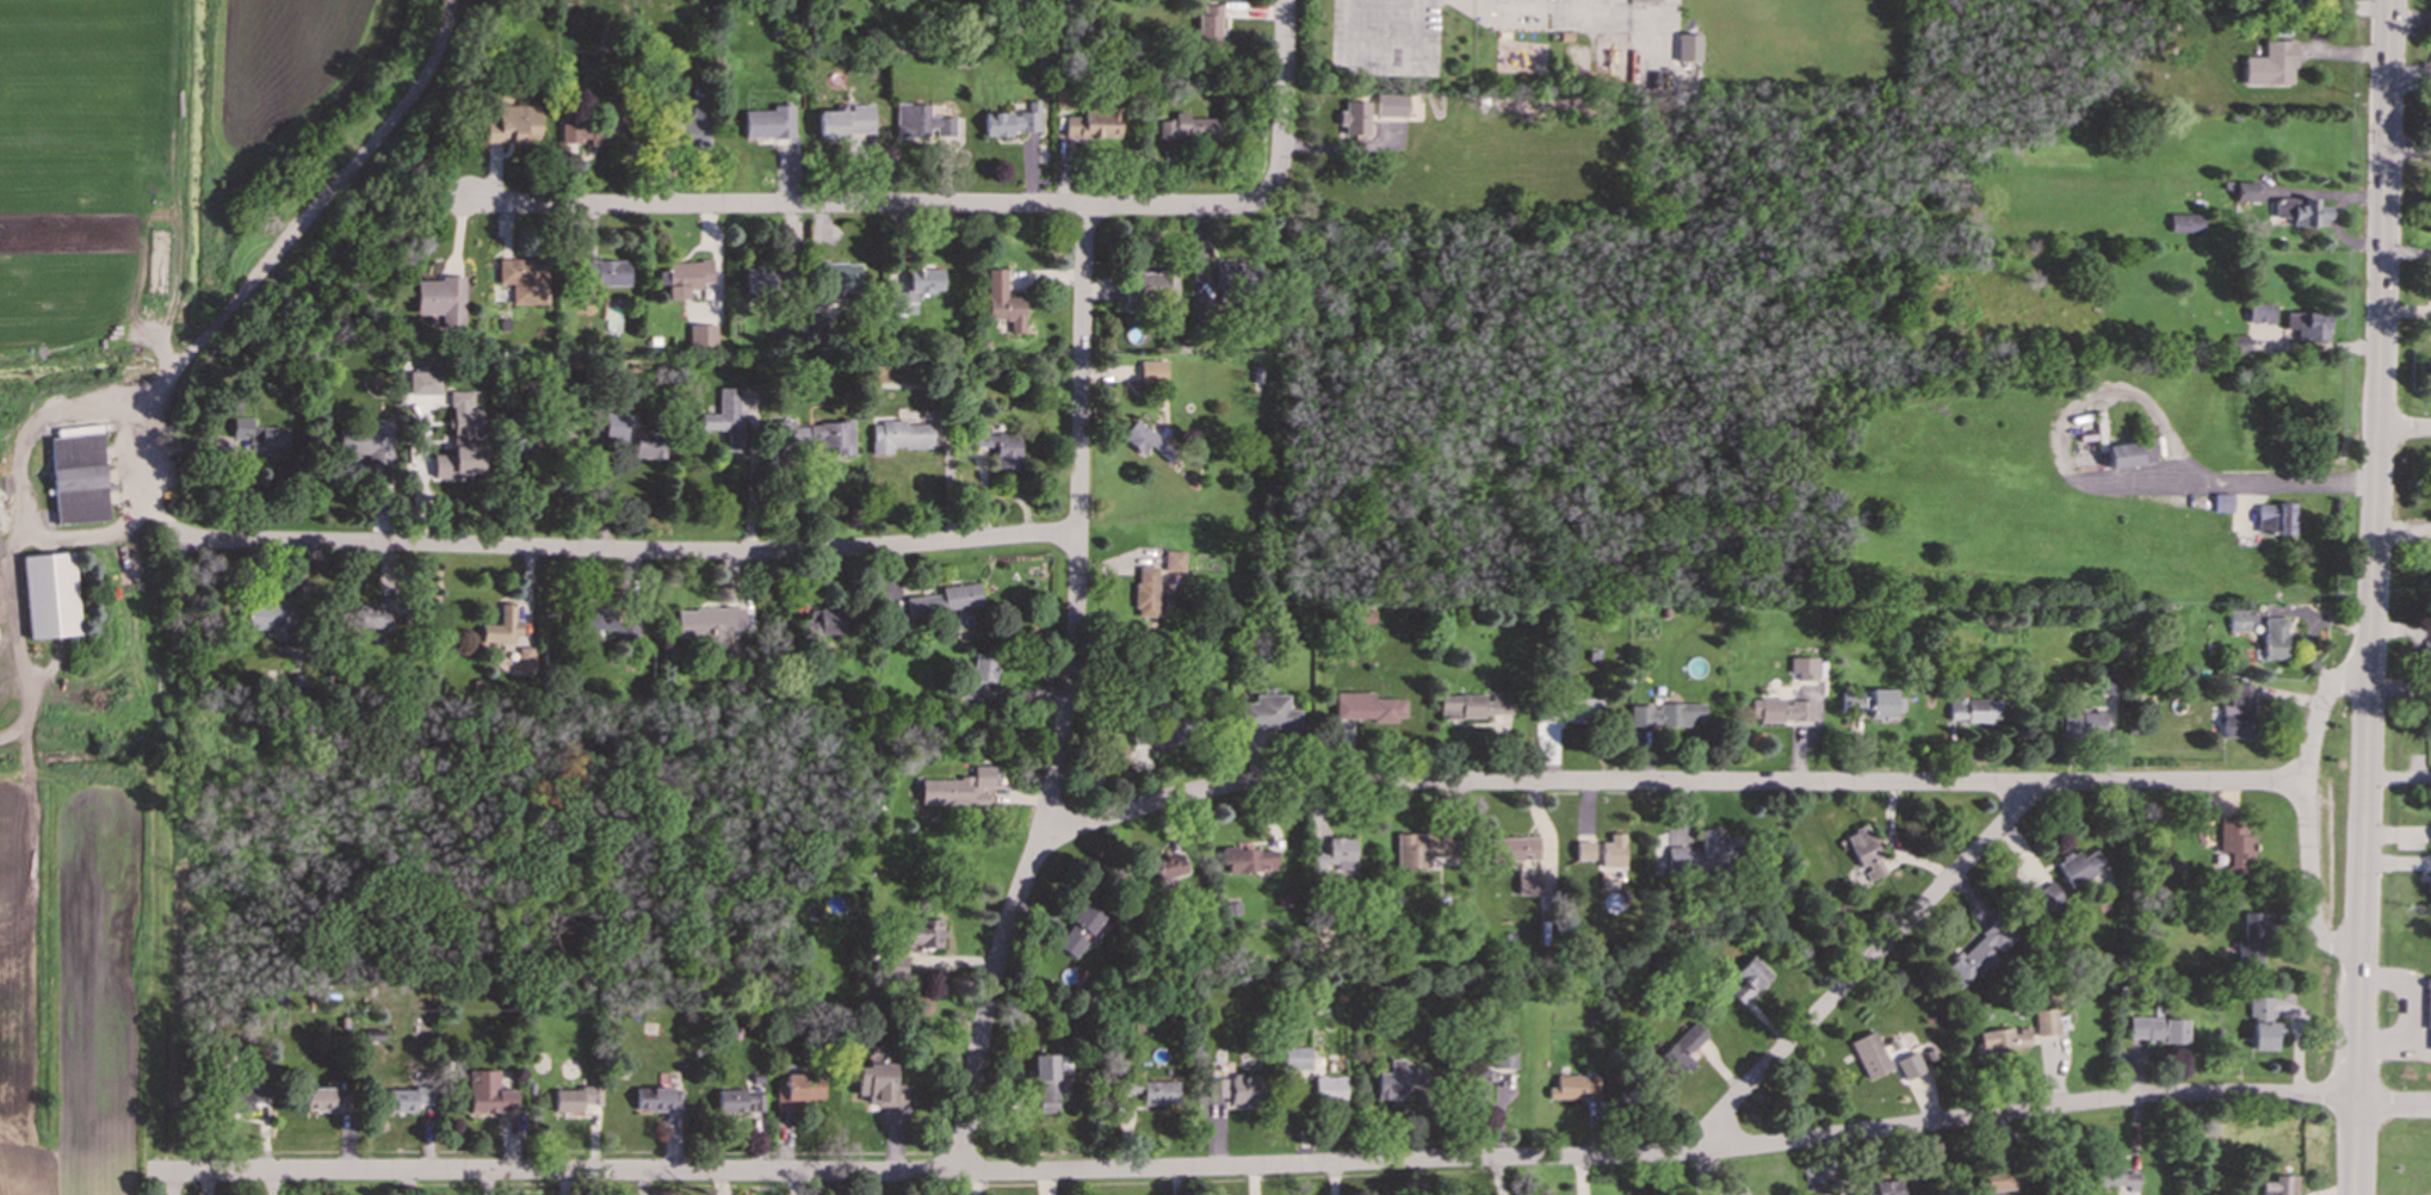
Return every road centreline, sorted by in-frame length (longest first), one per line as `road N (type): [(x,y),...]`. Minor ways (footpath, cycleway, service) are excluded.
road 1 (residential): [(2353,1104),(2172,1092),(1716,1152),(1601,1158),(958,1174),(153,1171)]
road 2 (residential): [(2307,781),(1285,782),(1199,791),(1090,823),(1043,823)]
road 3 (residential): [(1083,206),(1080,534),(1066,708),(1038,843),(984,1018),(958,1174)]
road 4 (tertiary): [(2392,0),(2359,947)]
road 5 (residential): [(1080,534),(761,553),(177,541)]
road 6 (residential): [(1262,196),(1238,204),(1083,206),(469,199)]
road 7 (residential): [(2028,785),(2008,822),(1724,1112),(1716,1152)]
road 8 (track): [(0,735),(20,724),(25,668),(8,566),(20,537),(106,533),(140,495)]
road 9 (residential): [(2373,654),(2352,658),(2327,700),(2307,781),(2308,877),(2322,937),(2359,947)]
road 10 (tertiary): [(2359,947),(2350,1194)]
road 11 (residential): [(1285,0),(1279,165),(1262,196)]

